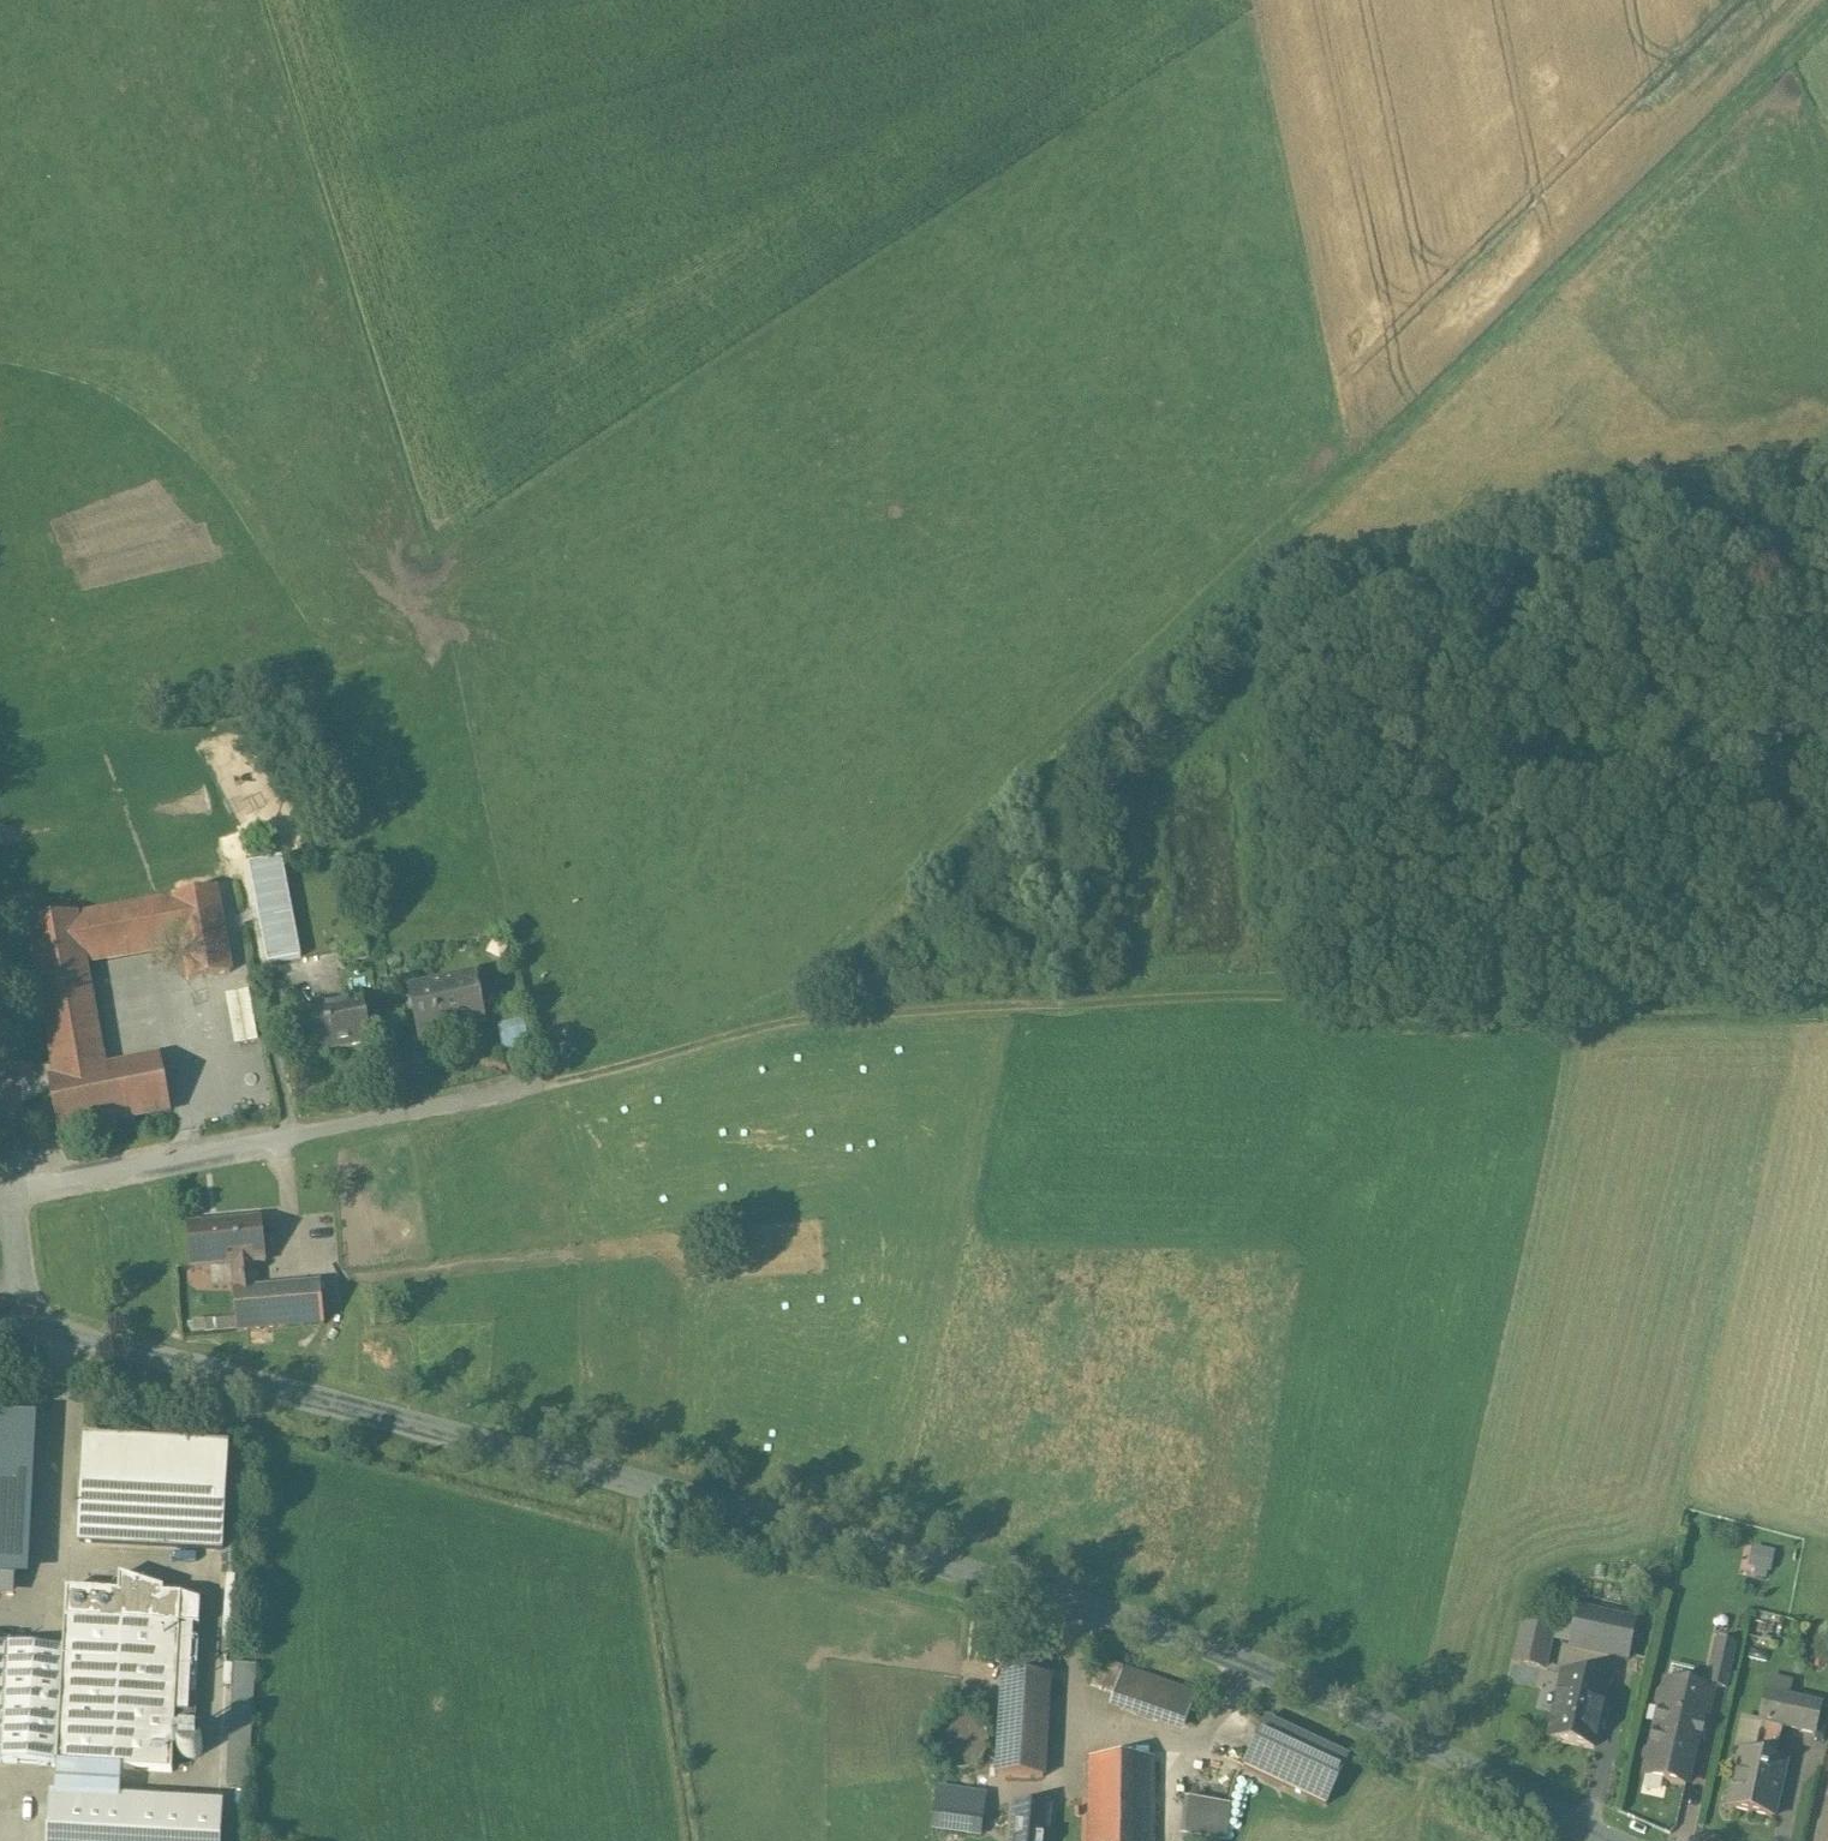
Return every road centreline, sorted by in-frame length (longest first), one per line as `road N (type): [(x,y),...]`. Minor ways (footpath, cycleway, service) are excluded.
road 1 (residential): [(11,1323),(1083,1605),(1342,1705),(1611,1840)]
road 2 (track): [(798,1006),(1827,17)]
road 3 (track): [(1827,981),(1375,999),(798,1006),(653,1060),(552,1086)]
road 4 (residential): [(8,1197),(552,1086)]
road 5 (unclassified): [(8,1197),(19,1278),(11,1323)]

